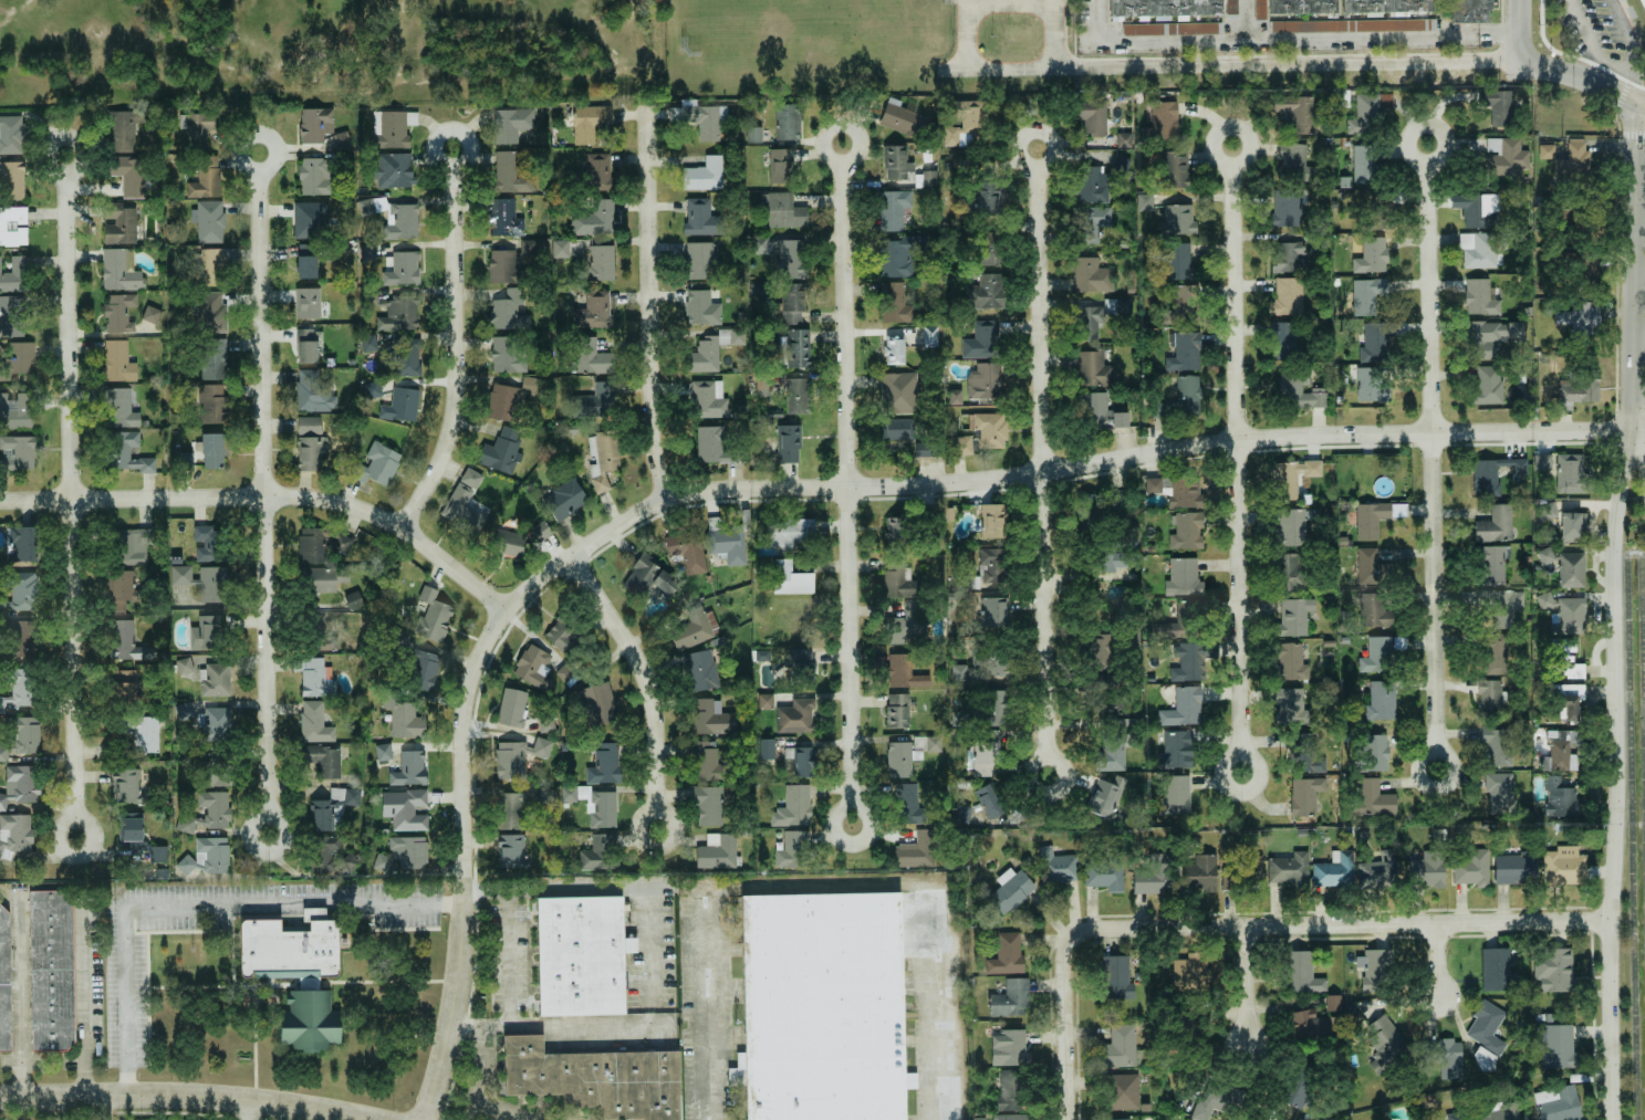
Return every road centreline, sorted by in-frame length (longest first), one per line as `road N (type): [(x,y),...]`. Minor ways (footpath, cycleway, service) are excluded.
road 1 (tertiary): [(1644,431),(1237,439),(937,484),(730,490),(663,501),(568,557)]
road 2 (residential): [(854,829),(844,144)]
road 3 (residential): [(267,837),(254,155)]
road 4 (residential): [(73,839),(62,157)]
road 5 (residential): [(1048,778),(1038,148)]
road 6 (residential): [(1241,775),(1232,146)]
road 7 (residential): [(1438,768),(1429,144)]
road 8 (tertiary): [(419,1119),(448,1019),(459,934),(462,699),(500,610),(568,557)]
road 9 (residential): [(1526,56),(941,72)]
road 10 (residential): [(1611,920),(1108,928),(1079,939)]
road 11 (residential): [(500,610),(398,530),(333,502),(0,500)]
road 12 (tertiary): [(1611,902),(1614,596),(1635,431)]
road 13 (residential): [(398,530),(433,473),(448,426),(451,150)]
road 14 (residential): [(663,501),(646,397),(645,112)]
road 15 (tertiary): [(371,1119),(187,1095),(0,1098)]
road 16 (tertiary): [(1635,431),(1642,105)]
road 17 (residential): [(655,833),(653,731),(642,676),(568,557)]
road 18 (tertiary): [(1615,1119),(1611,902)]
road 19 (residential): [(1070,1119),(1068,964),(1079,939)]
road 20 (tertiary): [(1642,105),(1526,56)]
road 21 (residential): [(1248,1048),(1250,927)]

